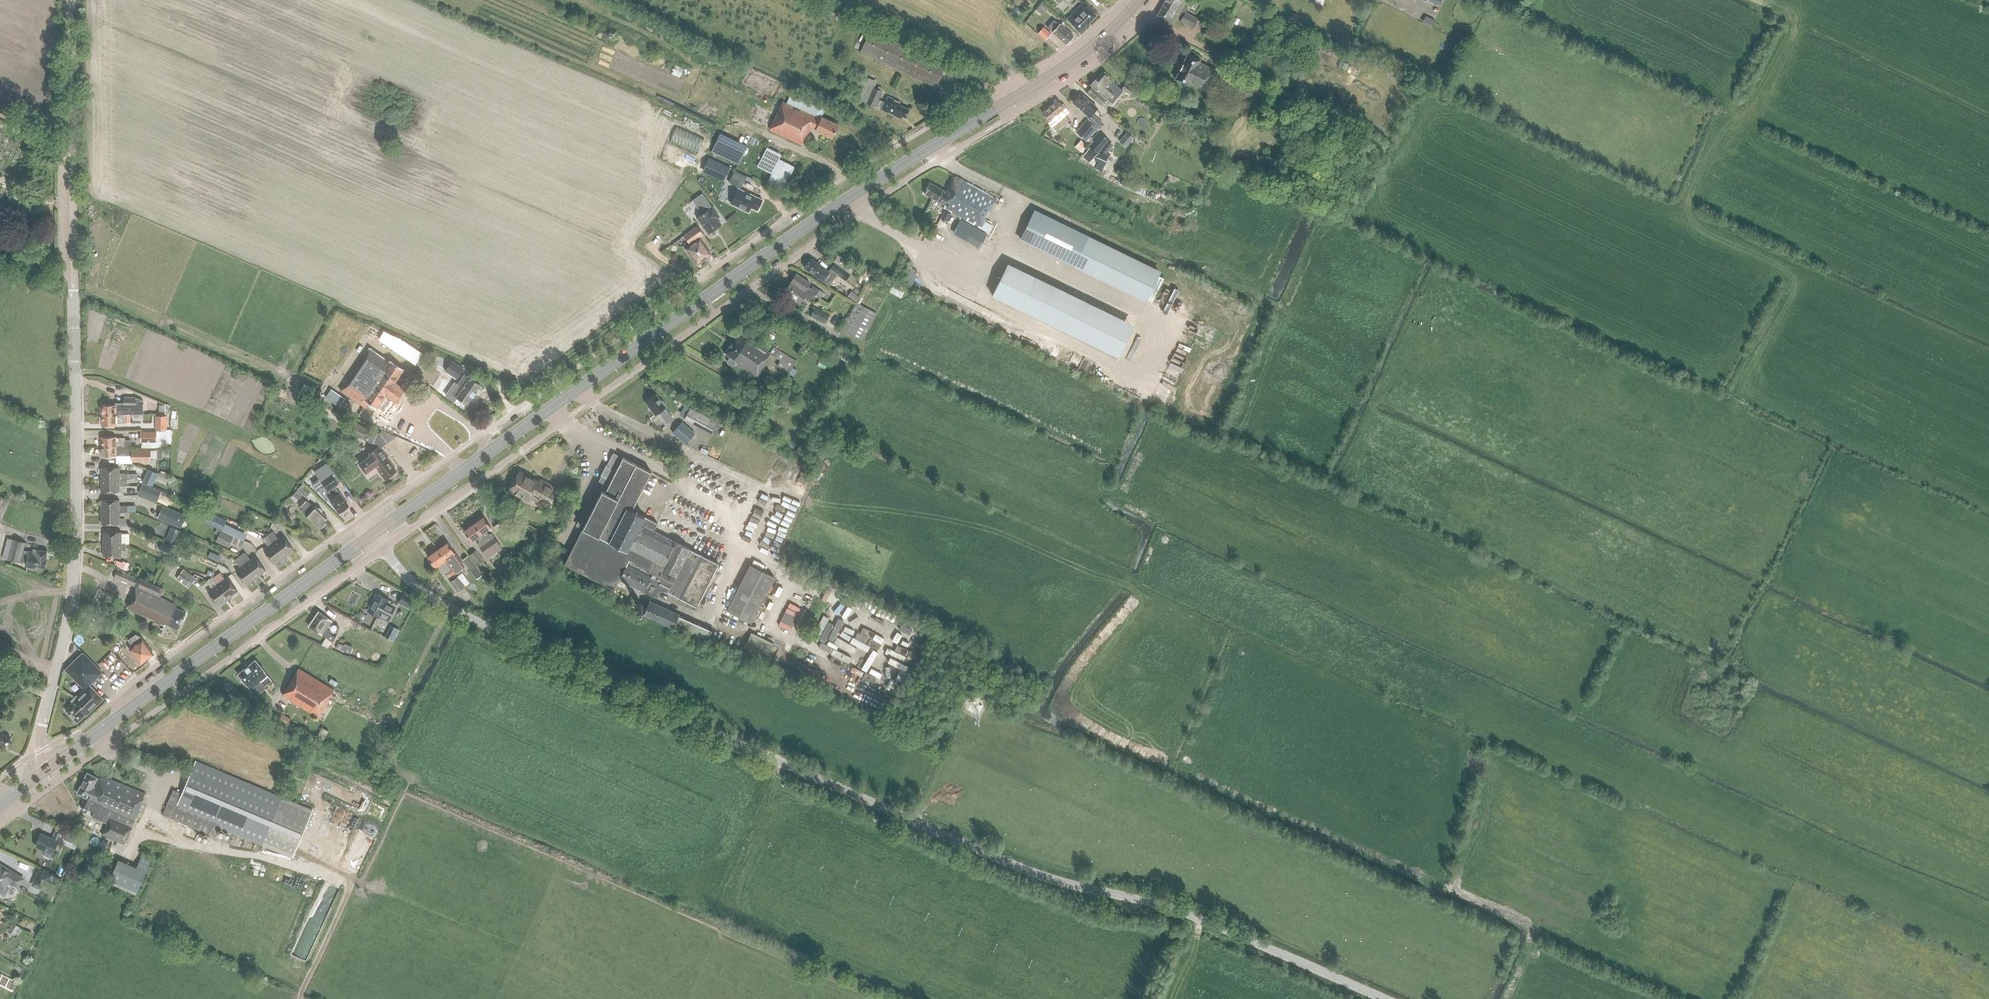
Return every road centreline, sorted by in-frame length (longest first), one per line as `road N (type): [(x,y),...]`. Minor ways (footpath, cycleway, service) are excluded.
road 1 (unclassified): [(1383,998),(1184,911),(1039,875),(930,828),(483,626),(395,566)]
road 2 (primary): [(372,536),(771,253),(1095,45),(1139,0)]
road 3 (tertiary): [(47,770),(43,726),(74,554),(71,0)]
road 4 (primary): [(47,770),(372,536)]

